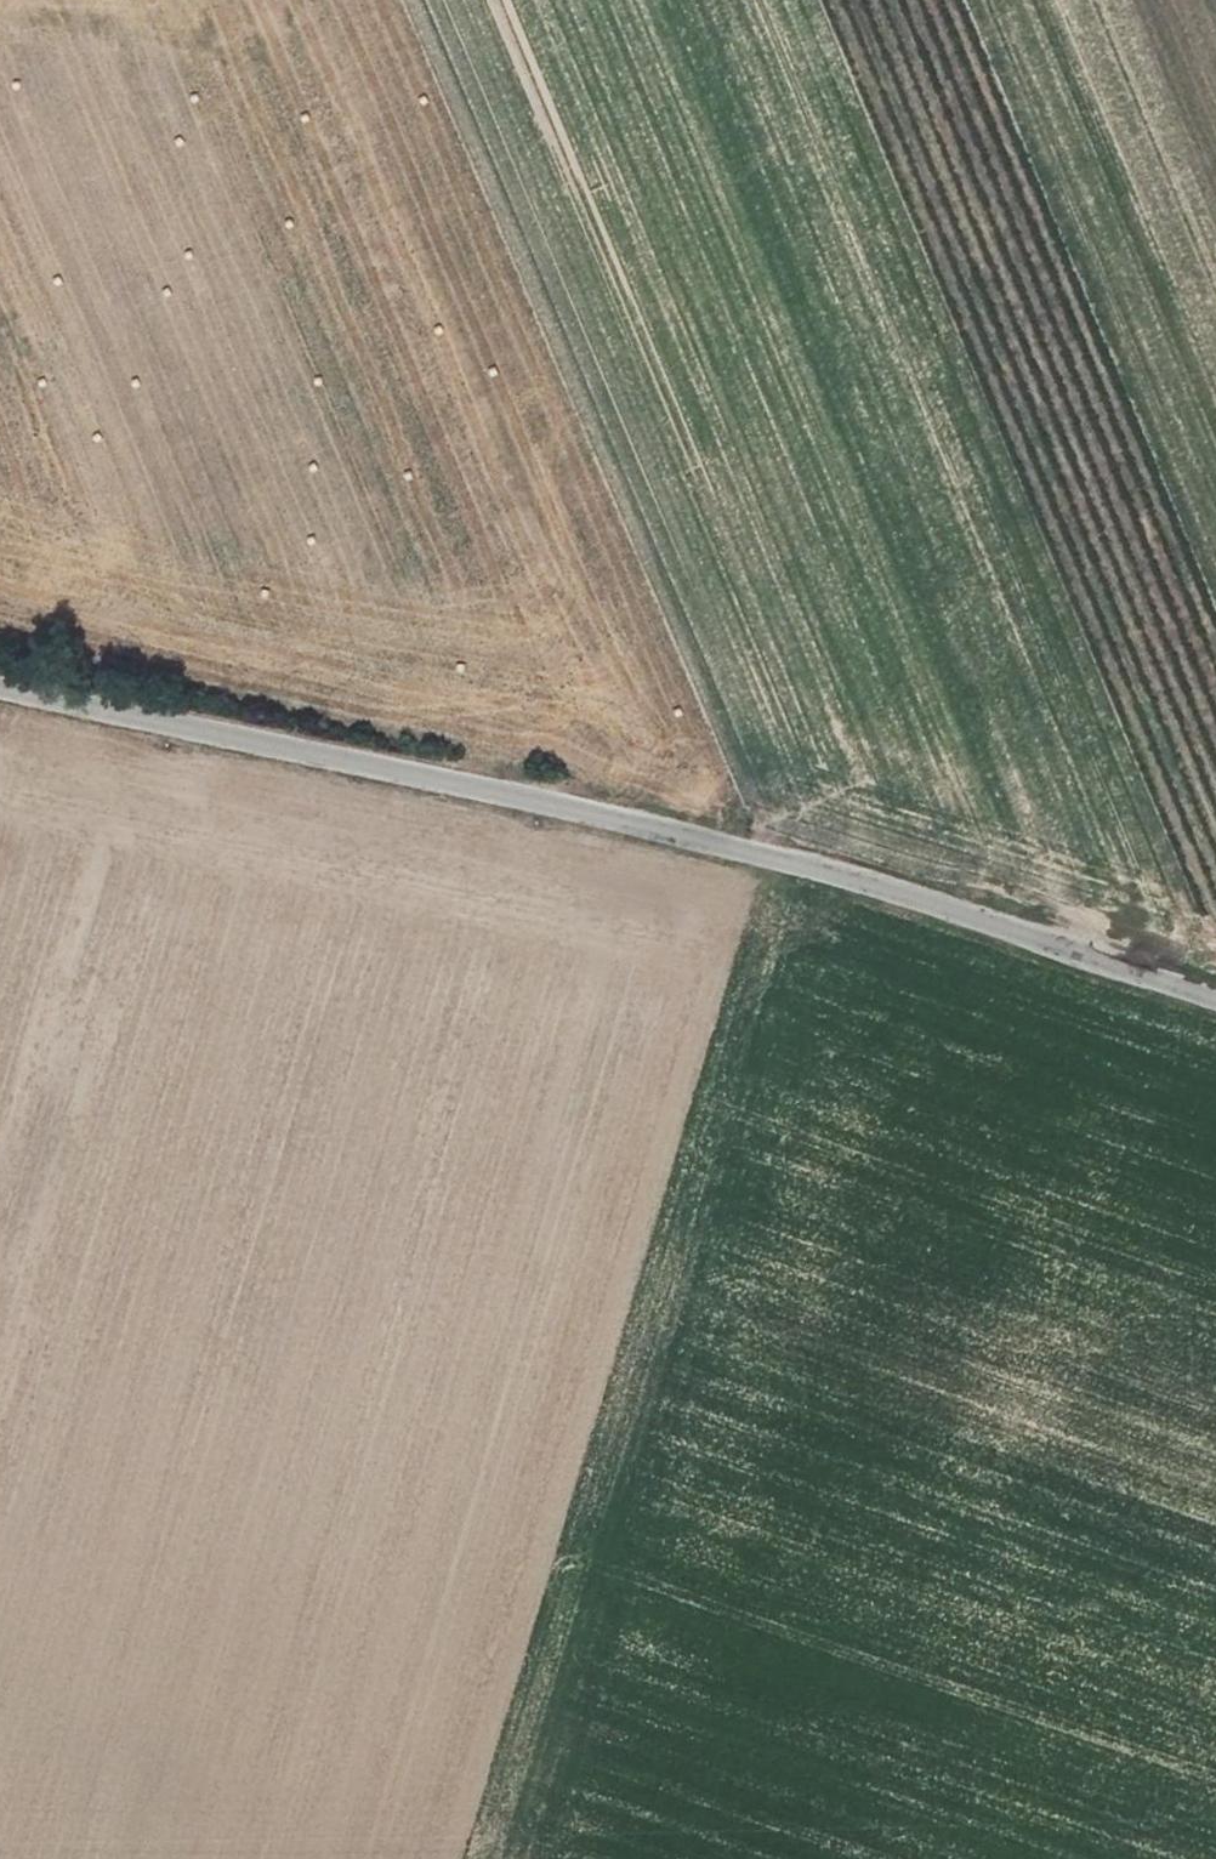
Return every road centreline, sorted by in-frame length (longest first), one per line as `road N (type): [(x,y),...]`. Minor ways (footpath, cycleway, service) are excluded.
road 1 (unclassified): [(0,689),(802,868),(1215,1007)]

